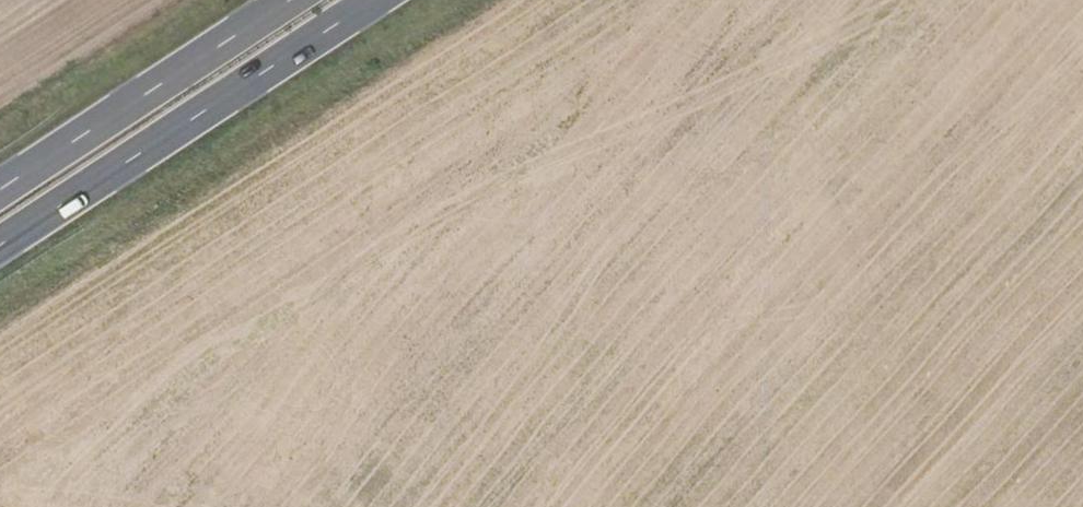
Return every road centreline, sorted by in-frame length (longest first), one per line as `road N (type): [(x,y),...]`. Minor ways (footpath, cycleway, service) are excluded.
road 1 (primary): [(0,244),(373,0)]
road 2 (primary): [(289,0),(0,189)]

